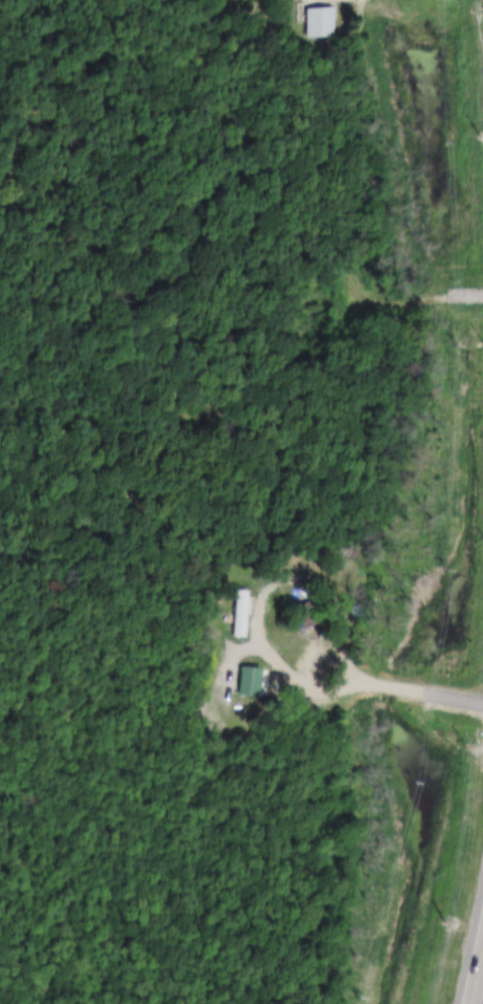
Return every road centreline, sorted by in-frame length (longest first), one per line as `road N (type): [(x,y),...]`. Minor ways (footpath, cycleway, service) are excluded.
road 1 (primary): [(430,1003),(482,801)]
road 2 (track): [(325,295),(482,295)]

